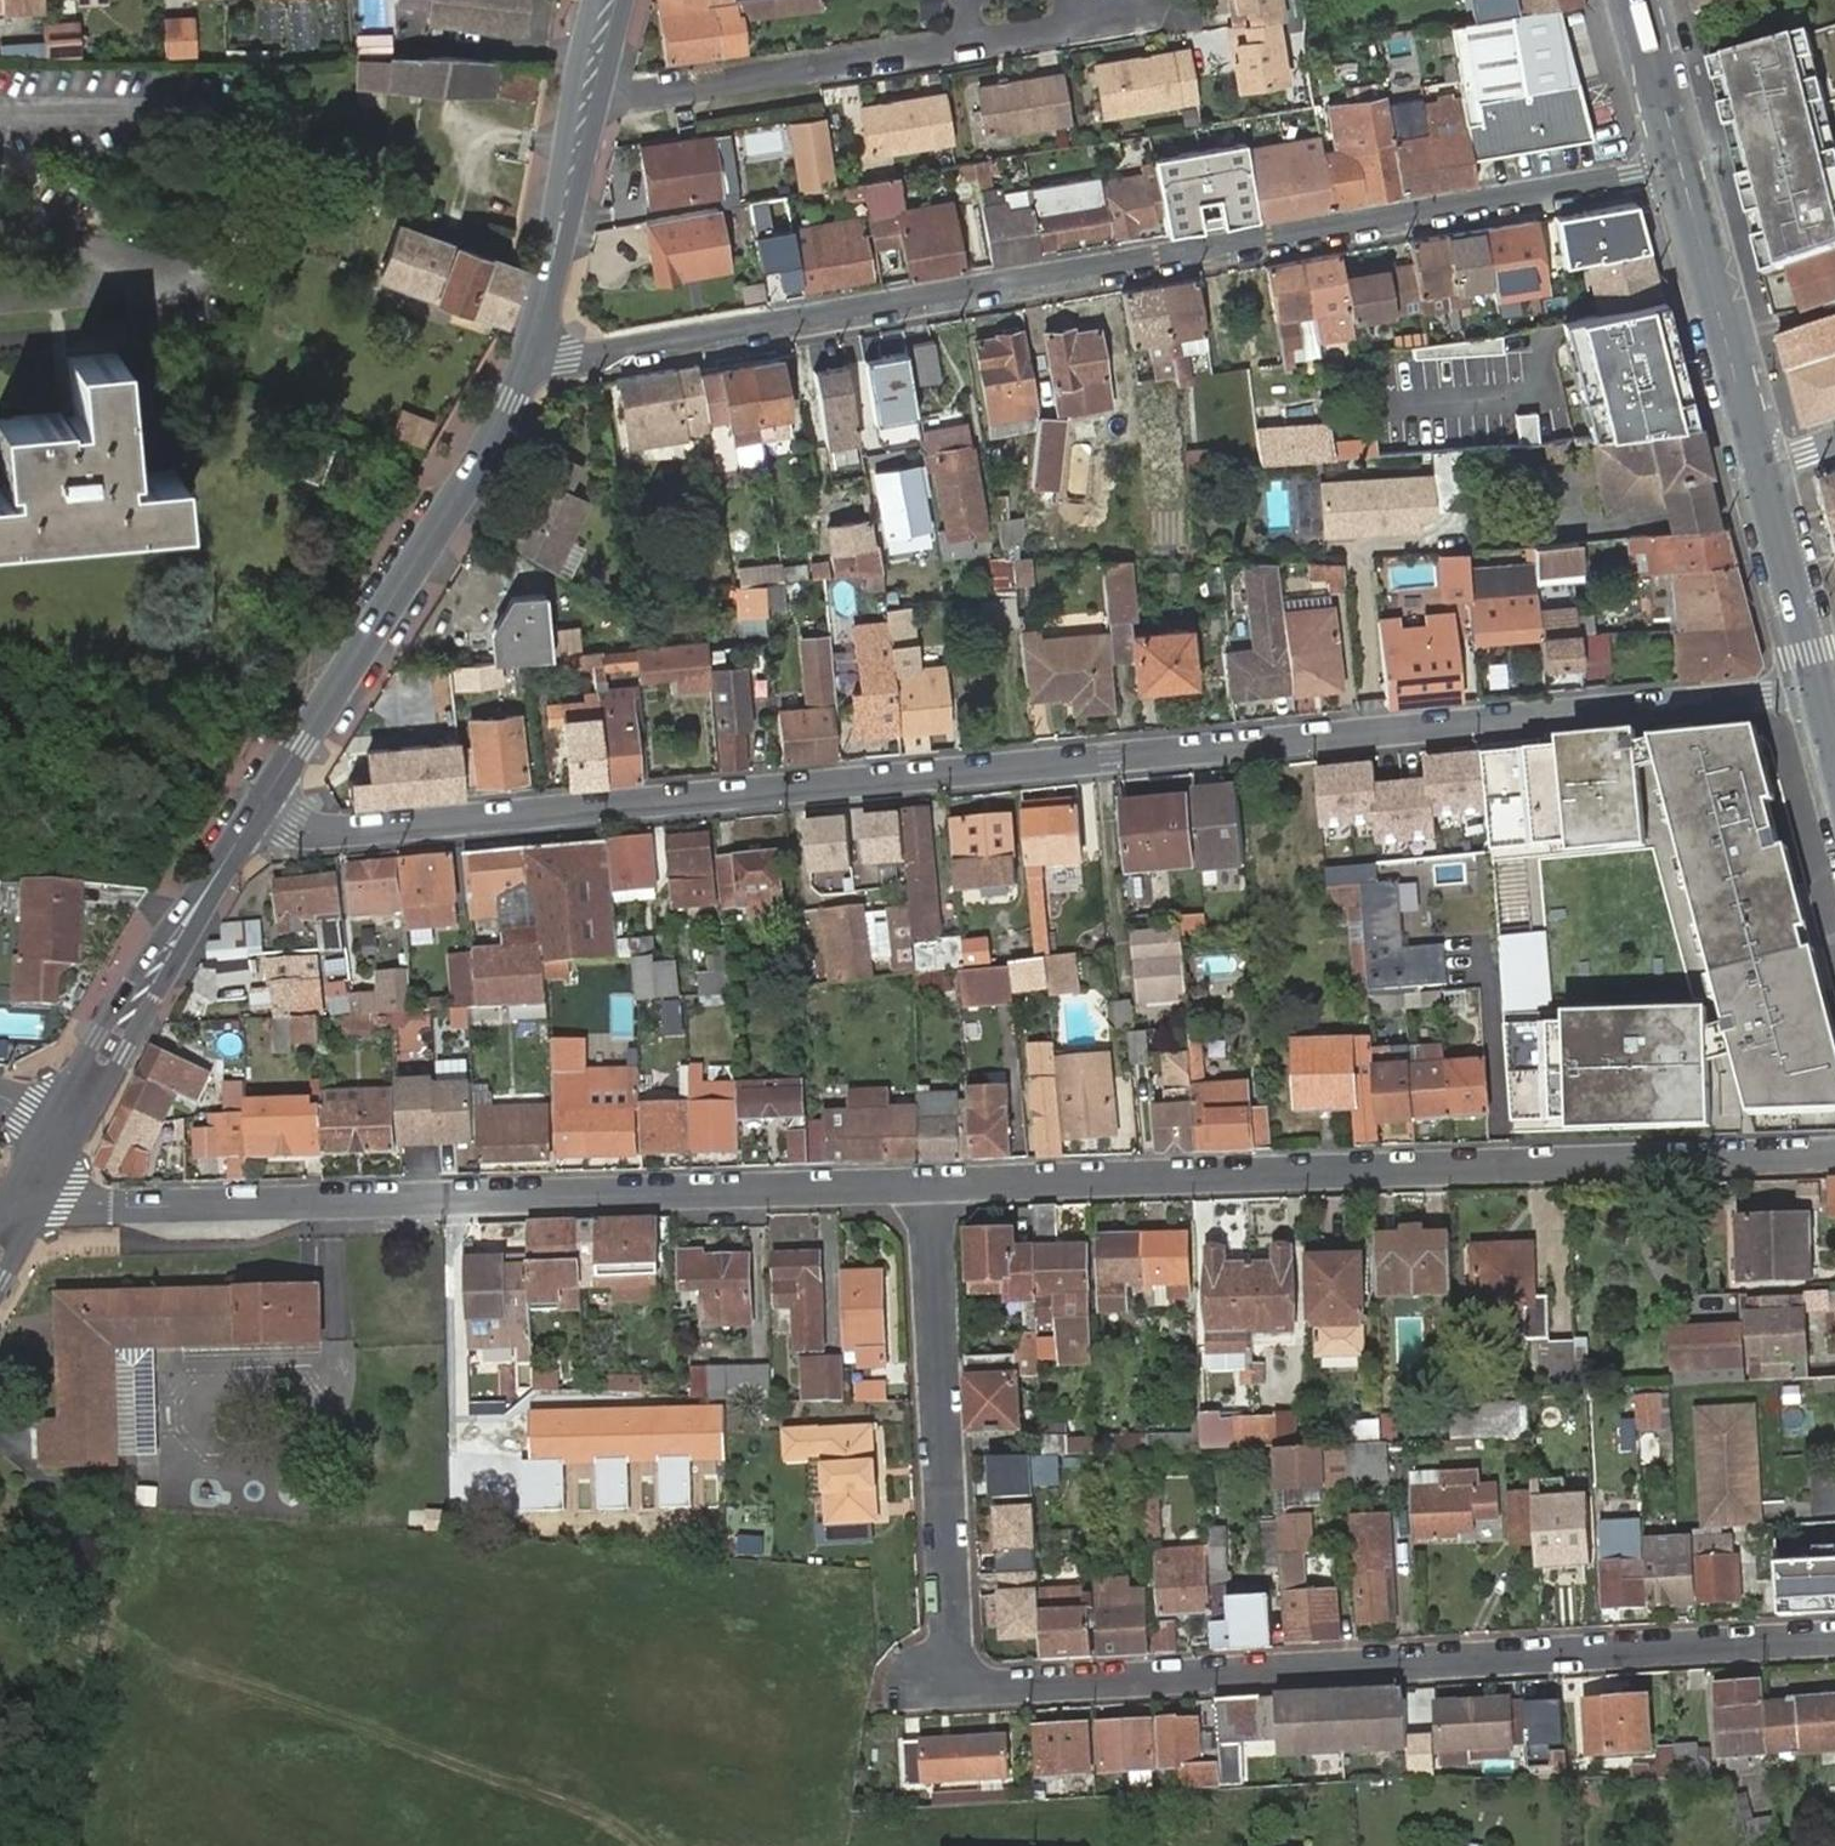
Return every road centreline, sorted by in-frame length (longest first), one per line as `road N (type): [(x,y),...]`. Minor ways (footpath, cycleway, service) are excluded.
road 1 (residential): [(1818,682),(1758,696),(320,832),(261,805)]
road 2 (residential): [(930,1184),(957,1676),(991,1690),(1834,1639)]
road 3 (residential): [(529,352),(566,357),(1679,164)]
road 4 (residential): [(930,1184),(1834,1153)]
road 5 (residential): [(35,1183),(67,1200),(120,1206),(930,1184)]
road 6 (tertiary): [(261,805),(460,490),(529,352)]
road 7 (tertiary): [(64,1130),(261,805)]
road 8 (tertiary): [(529,352),(608,0)]
road 9 (primary): [(1679,164),(1761,464)]
road 10 (primary): [(1761,464),(1818,682)]
road 11 (primary): [(1638,0),(1679,164)]

